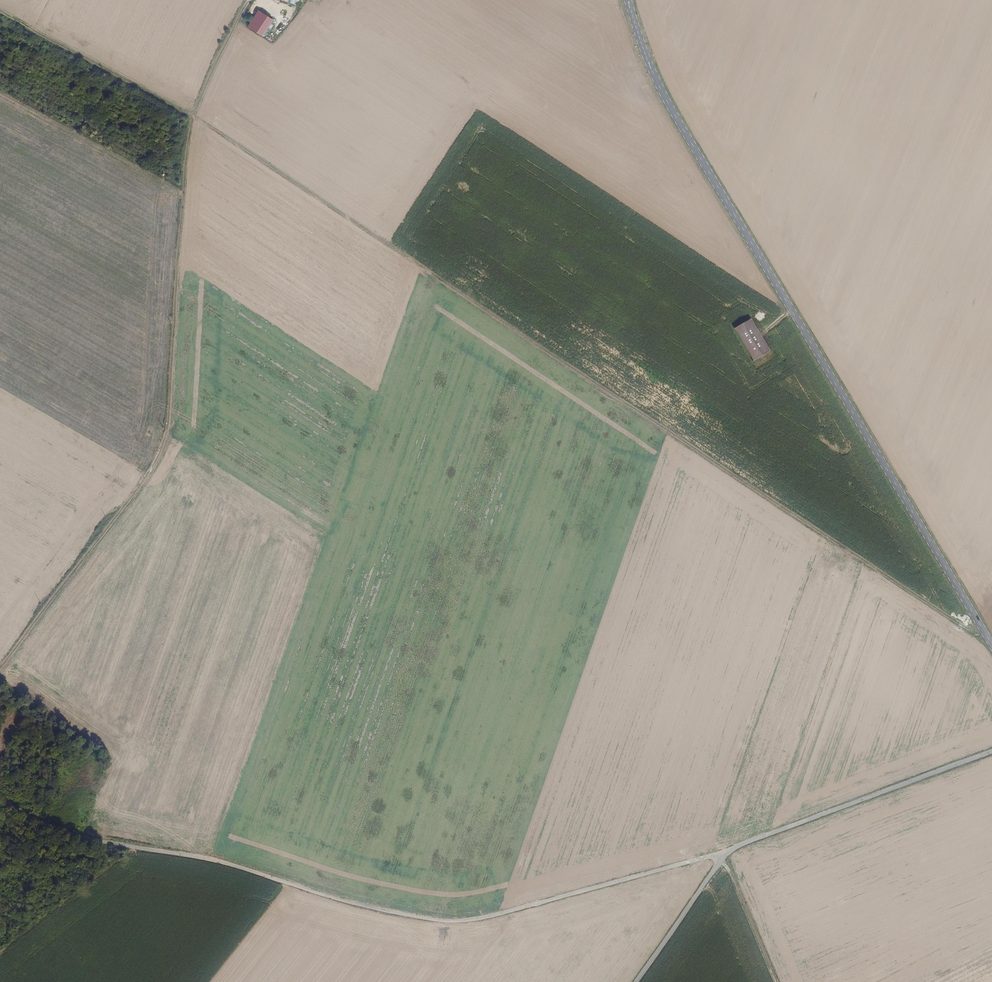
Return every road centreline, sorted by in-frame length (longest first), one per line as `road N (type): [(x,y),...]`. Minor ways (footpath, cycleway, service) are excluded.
road 1 (track): [(0,12),(199,119),(987,637)]
road 2 (unclassified): [(0,798),(101,841),(228,864),(357,904),(442,920),(486,917),(725,854)]
road 3 (secondary): [(628,0),(667,102),(991,645)]
road 4 (track): [(249,0),(188,133),(162,449),(0,669)]
road 5 (unclassified): [(991,751),(725,854)]
road 6 (unclassified): [(725,854),(636,981)]
road 7 (track): [(777,981),(720,861)]

